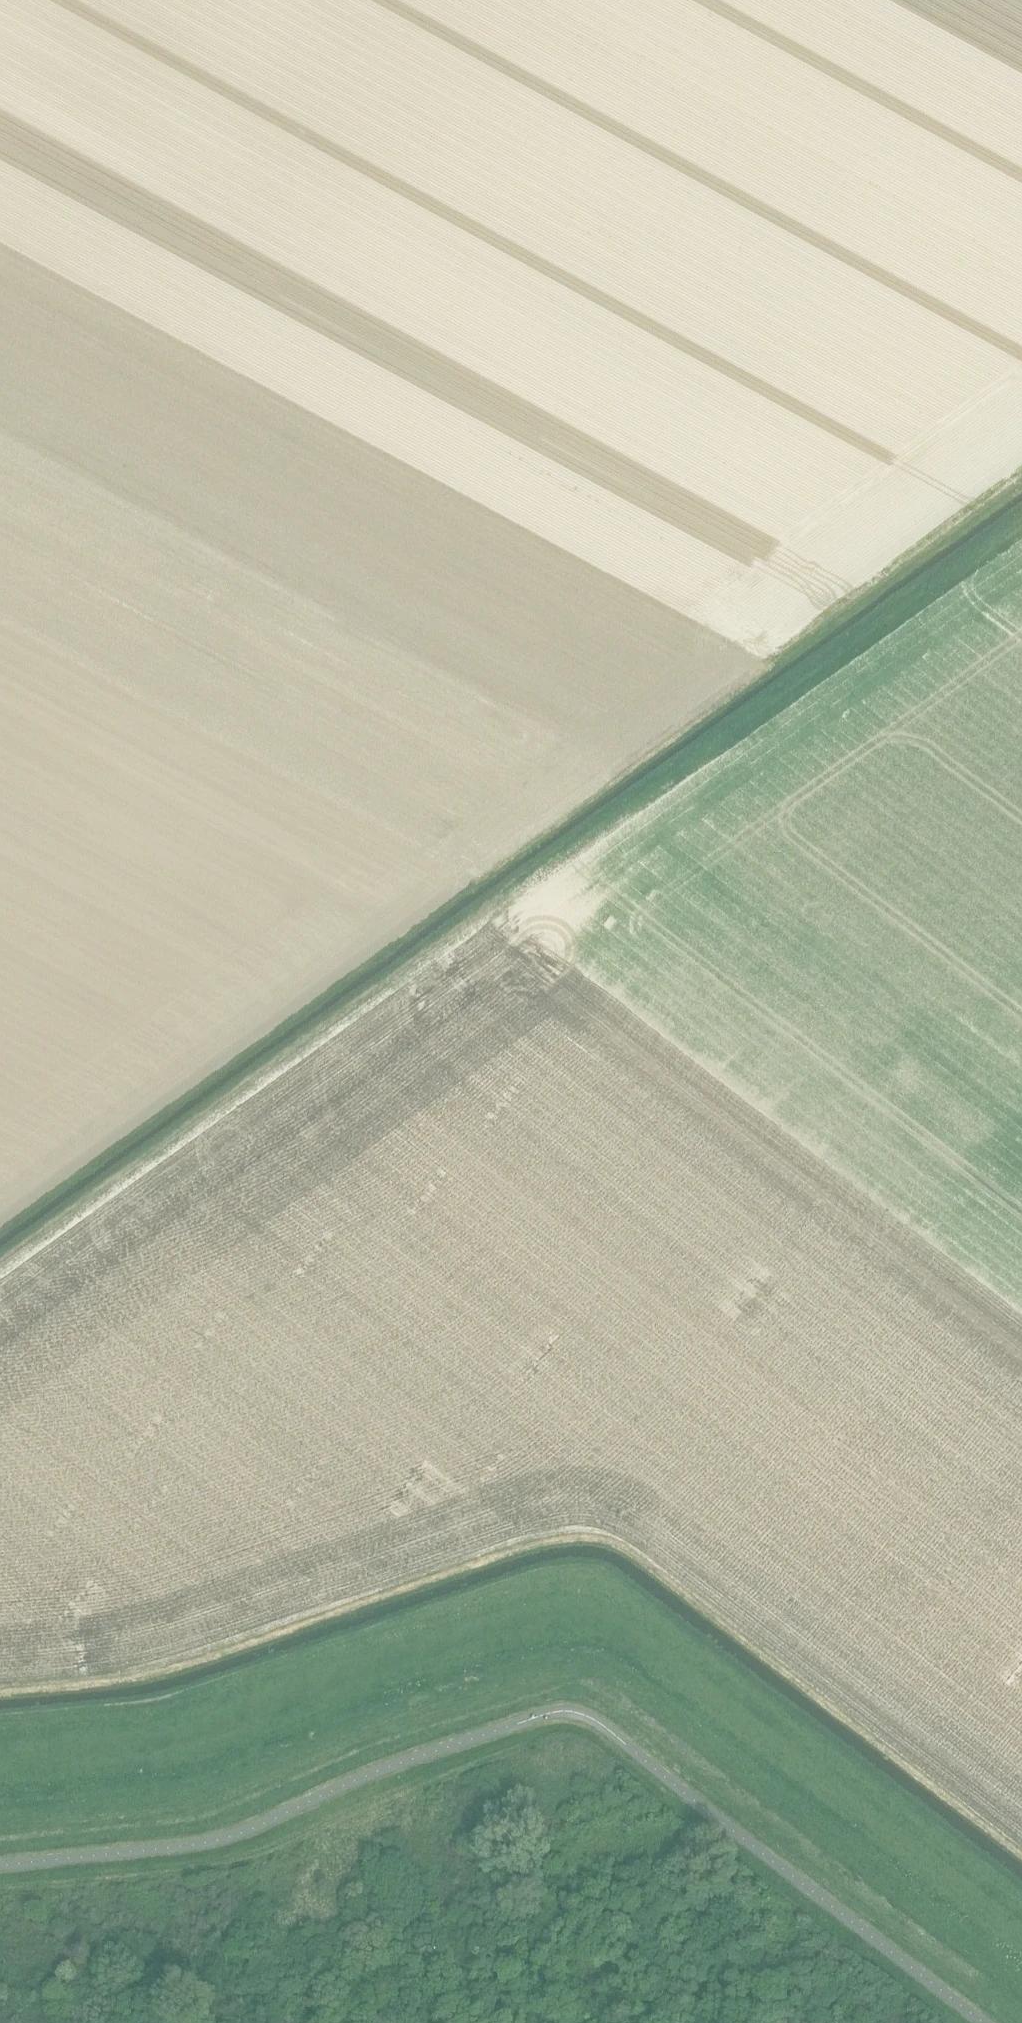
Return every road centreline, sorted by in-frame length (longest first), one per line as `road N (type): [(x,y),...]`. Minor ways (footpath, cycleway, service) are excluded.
road 1 (track): [(718,748),(1021,527)]

